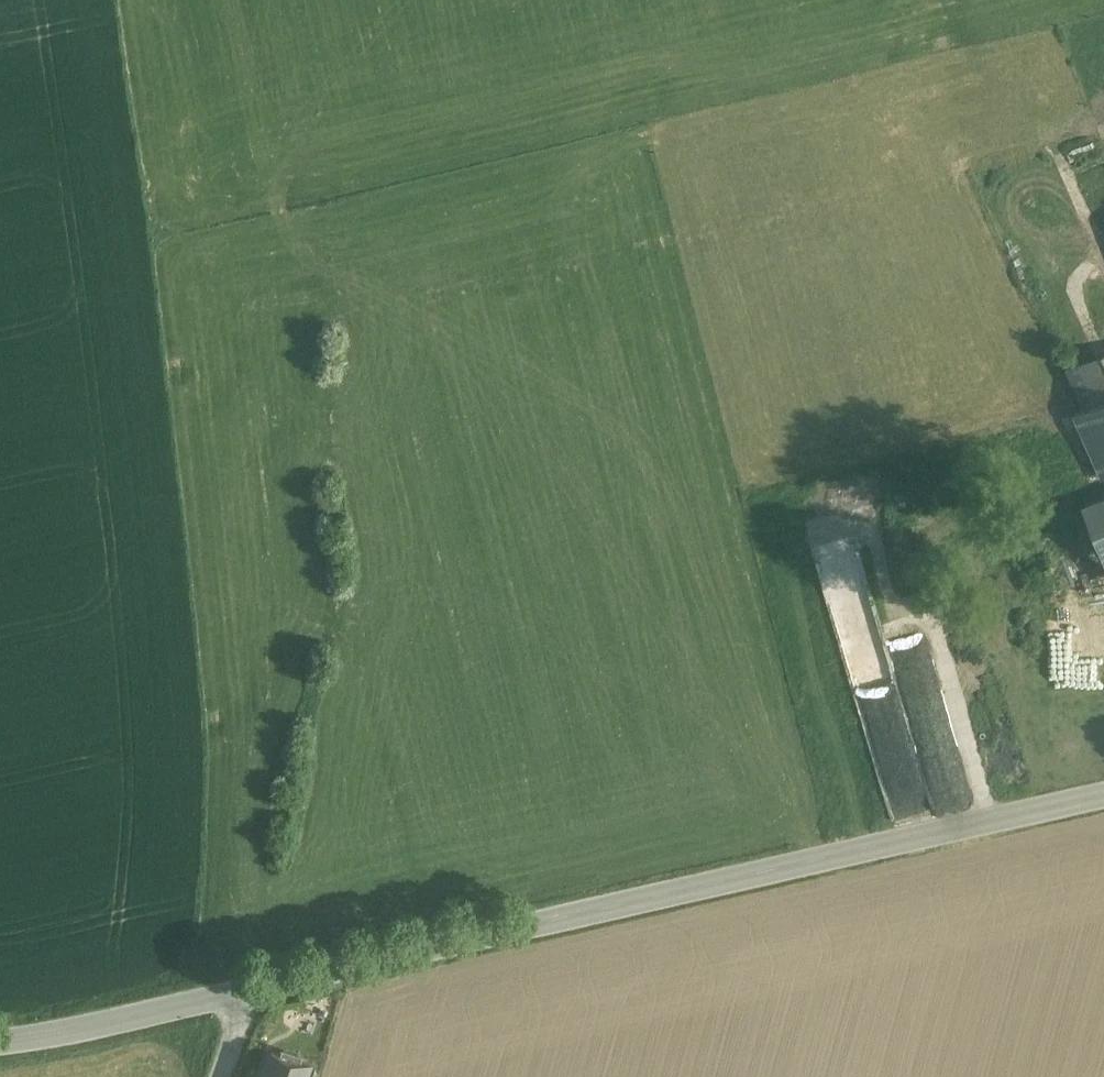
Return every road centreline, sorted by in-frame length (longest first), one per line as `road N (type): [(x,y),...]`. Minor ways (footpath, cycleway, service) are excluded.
road 1 (tertiary): [(1103,797),(0,1041)]

